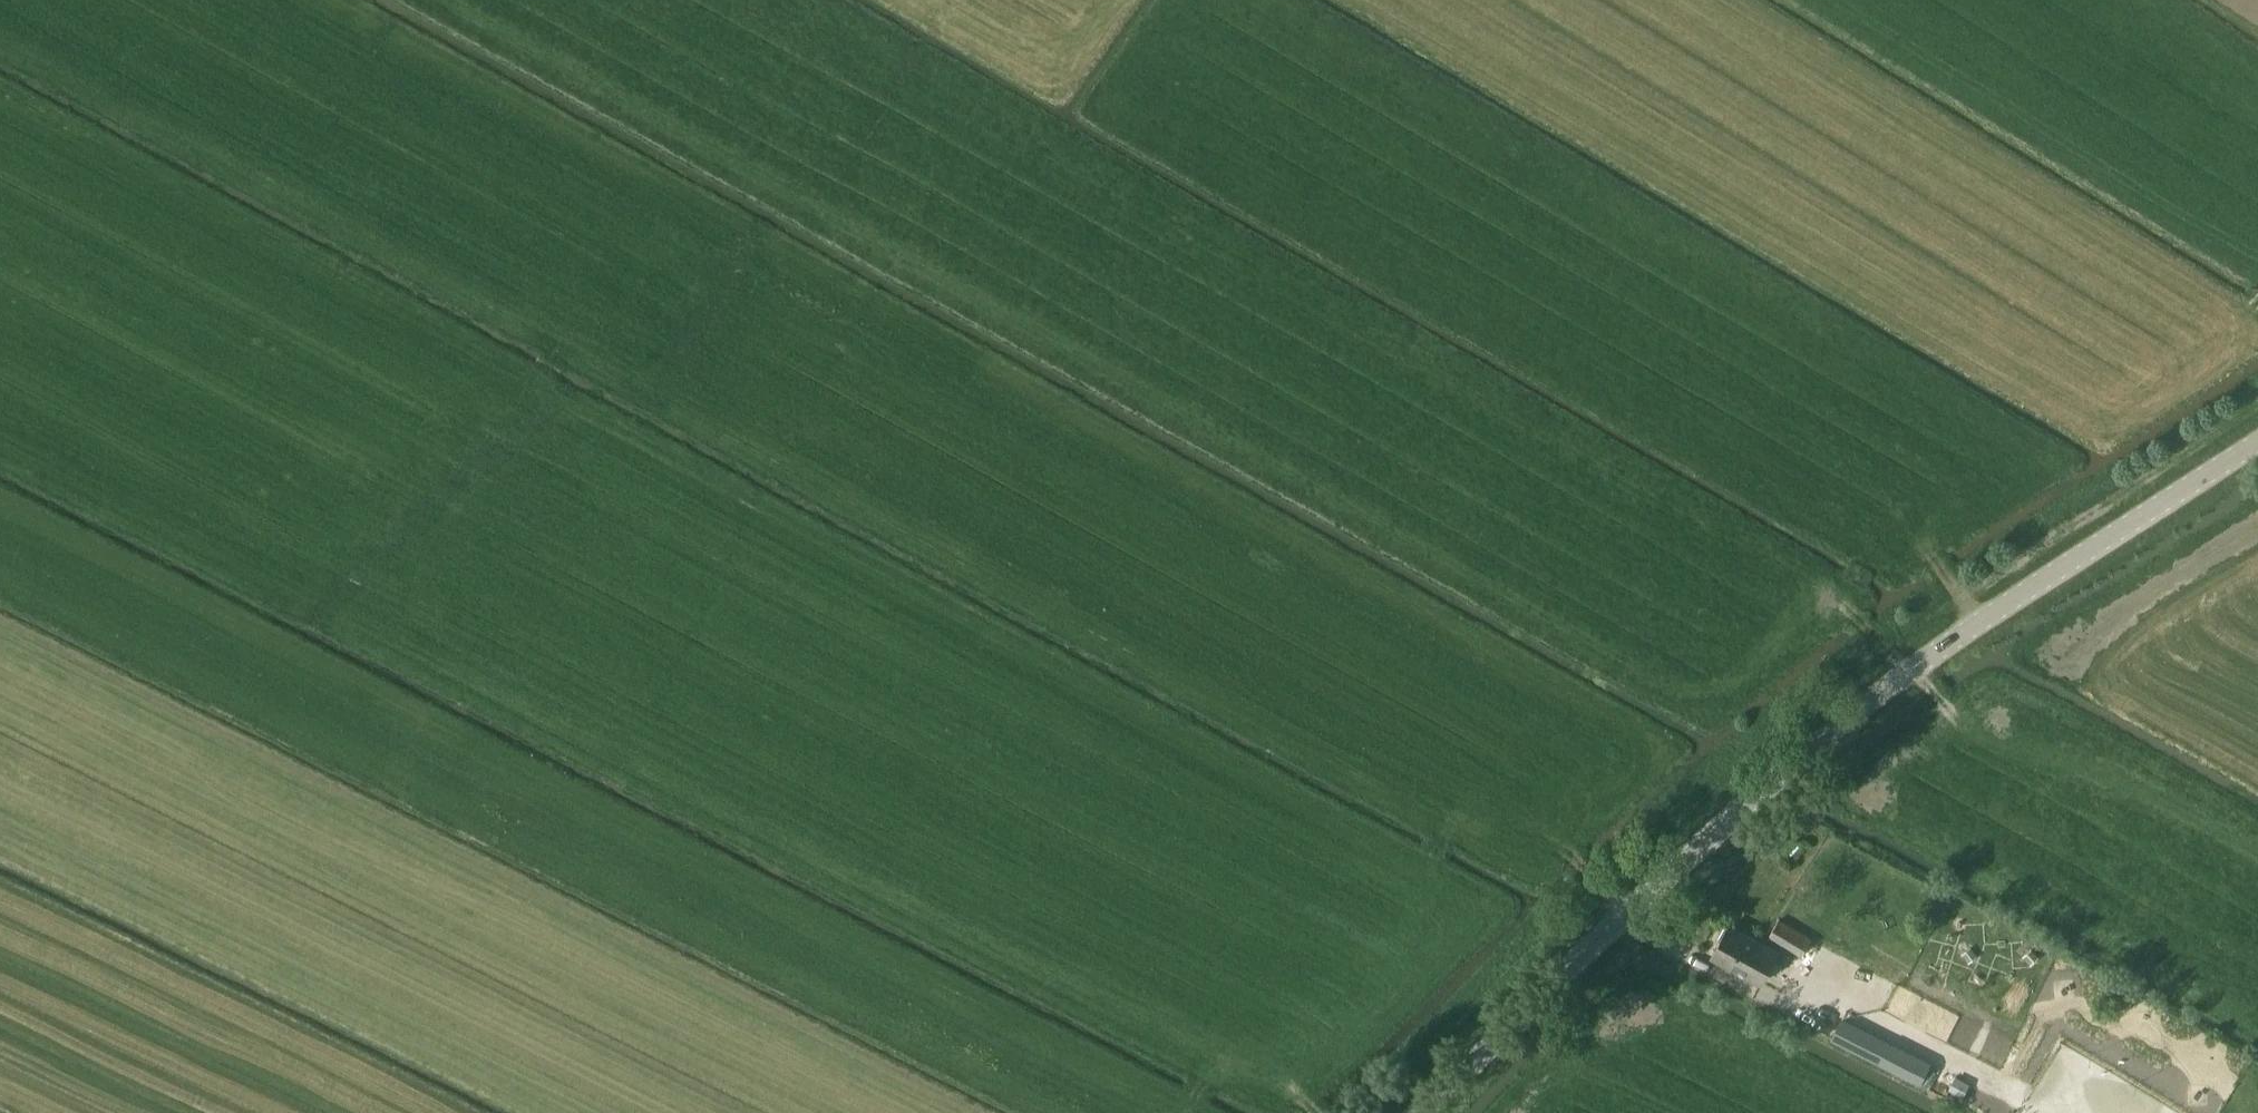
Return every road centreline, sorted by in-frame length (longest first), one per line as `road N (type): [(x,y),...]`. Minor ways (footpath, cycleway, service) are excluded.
road 1 (unclassified): [(1420,1112),(1657,886),(1840,729),(2031,589),(2257,443)]

